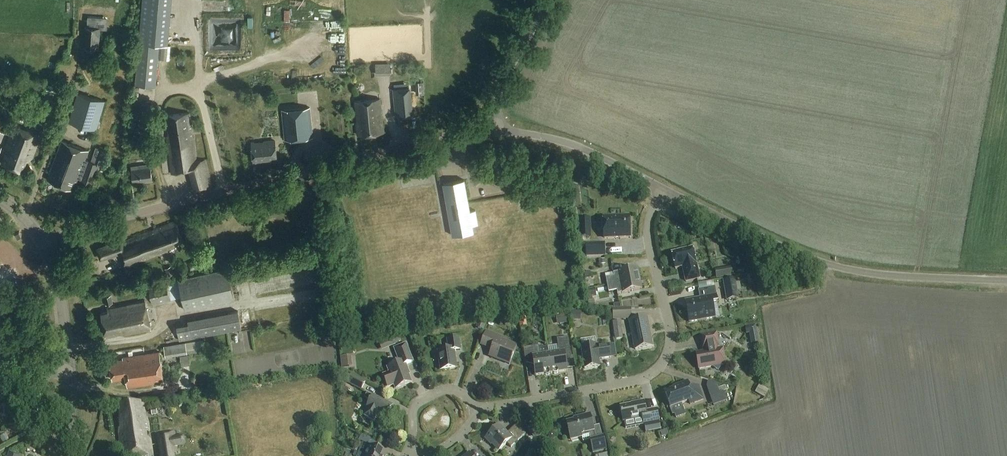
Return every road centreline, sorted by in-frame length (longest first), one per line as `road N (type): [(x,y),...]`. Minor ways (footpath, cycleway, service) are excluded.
road 1 (tertiary): [(46,243),(496,130)]
road 2 (residential): [(474,409),(636,381),(662,362),(670,330),(648,234),(661,188)]
road 3 (tertiary): [(830,264),(661,188)]
road 4 (tertiary): [(830,264),(1006,281)]
road 5 (tertiary): [(661,188),(575,146),(496,130)]
road 6 (tertiary): [(496,130),(504,77),(546,0)]
road 7 (track): [(222,193),(197,93),(161,90)]
road 8 (tertiary): [(70,371),(46,243)]
road 9 (residential): [(407,452),(414,406),(432,392),(460,392),(474,409)]

